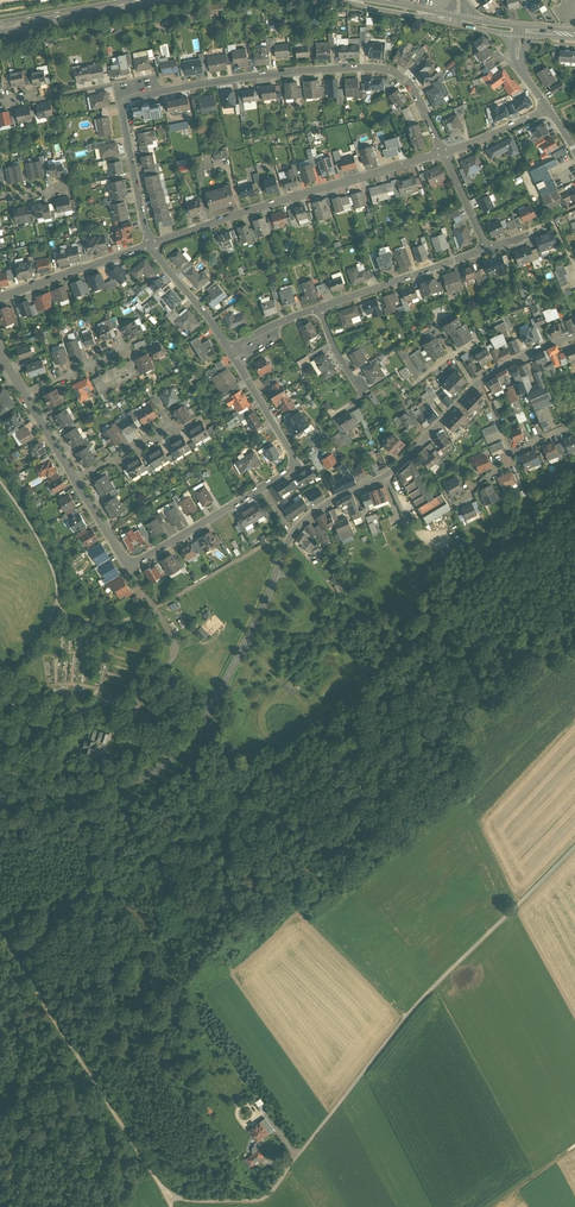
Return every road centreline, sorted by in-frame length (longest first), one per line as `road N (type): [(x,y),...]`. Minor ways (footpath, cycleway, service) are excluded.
road 1 (secondary): [(475,386),(390,472),(302,522),(205,718),(166,762),(121,782),(0,799)]
road 2 (track): [(574,842),(421,1000),(262,1200),(172,1202)]
road 3 (residential): [(443,153),(413,88),(371,68),(236,78),(131,98),(122,115),(151,246)]
road 4 (track): [(0,666),(16,664),(50,619),(132,619),(271,541),(289,539)]
road 5 (residential): [(151,246),(443,153)]
road 6 (residential): [(76,480),(128,567),(295,463)]
road 7 (residential): [(318,308),(487,249)]
road 8 (residential): [(0,298),(151,246)]
road 9 (track): [(0,481),(56,578),(50,619)]
road 10 (residential): [(454,506),(515,450),(574,424)]
road 11 (secondary): [(138,3),(0,27)]
road 12 (track): [(312,925),(407,1017)]
road 13 (track): [(73,1041),(0,932)]
road 14 (residential): [(229,350),(295,463)]
road 15 (residential): [(151,246),(229,350)]
road 16 (track): [(172,1202),(107,1099)]

